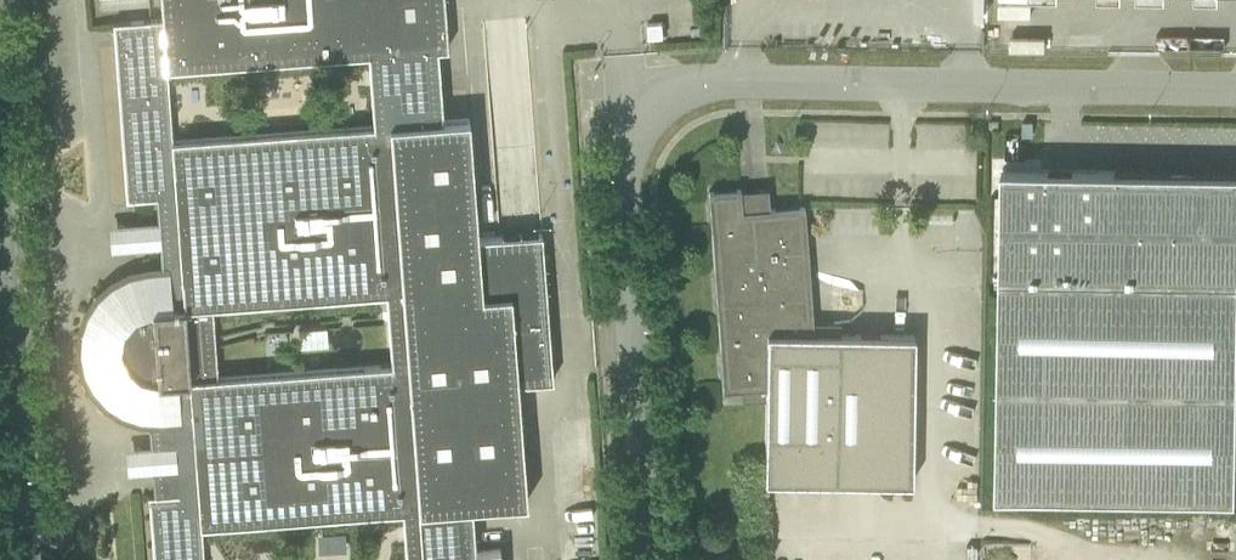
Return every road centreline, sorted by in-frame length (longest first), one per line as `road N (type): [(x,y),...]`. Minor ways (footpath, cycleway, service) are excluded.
road 1 (residential): [(649,559),(626,170),(635,132),(667,97),(714,83),(1235,94)]
road 2 (tertiary): [(24,559),(0,246)]

